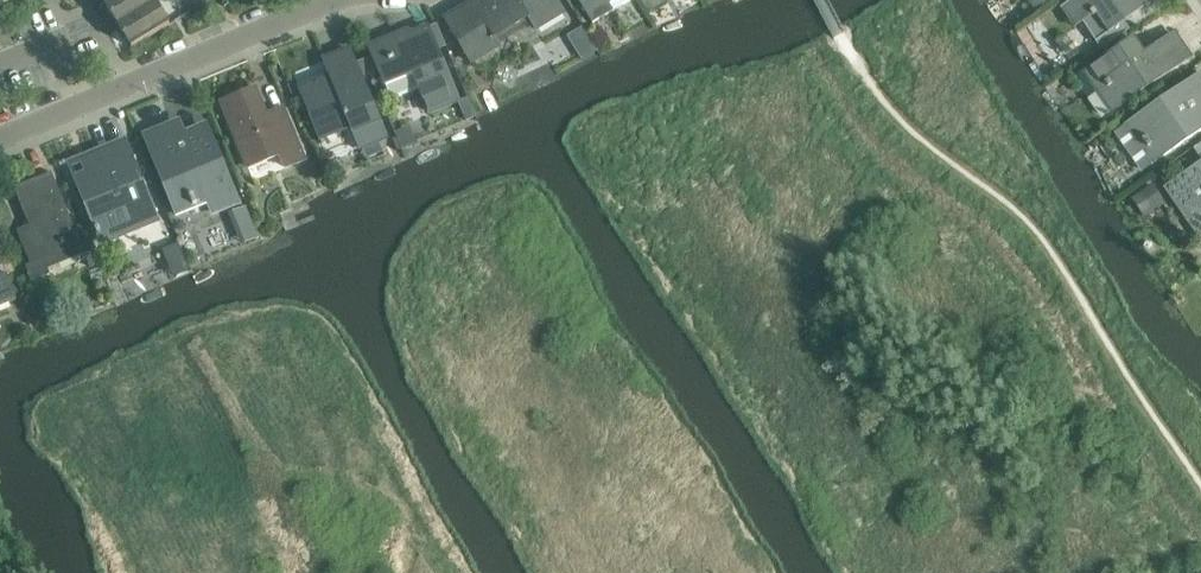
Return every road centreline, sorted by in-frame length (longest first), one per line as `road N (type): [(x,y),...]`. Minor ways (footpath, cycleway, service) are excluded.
road 1 (residential): [(0,133),(325,0)]

